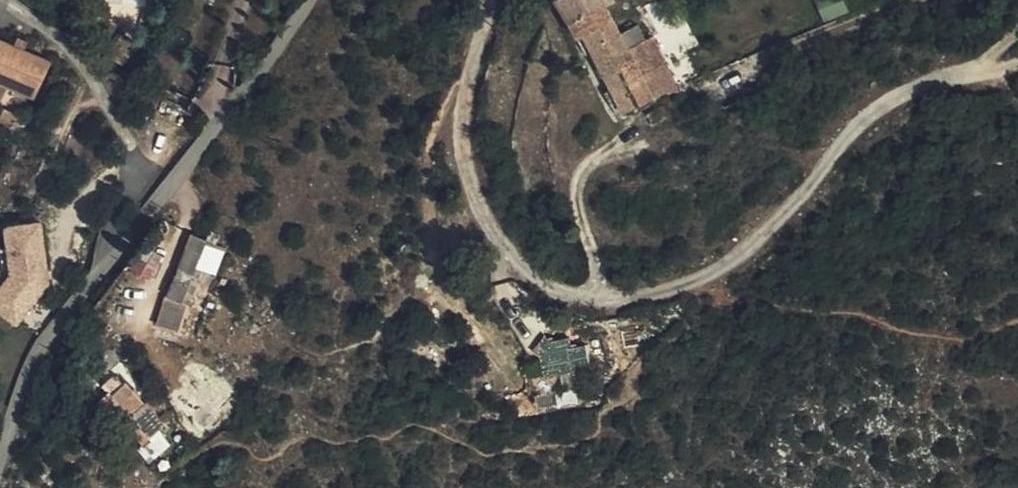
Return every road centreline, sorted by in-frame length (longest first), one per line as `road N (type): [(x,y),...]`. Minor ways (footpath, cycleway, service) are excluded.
road 1 (unclassified): [(306,0),(39,352),(0,462)]
road 2 (unclassified): [(677,286),(608,303),(549,289),(504,248),(479,206),(463,127),(488,0)]

